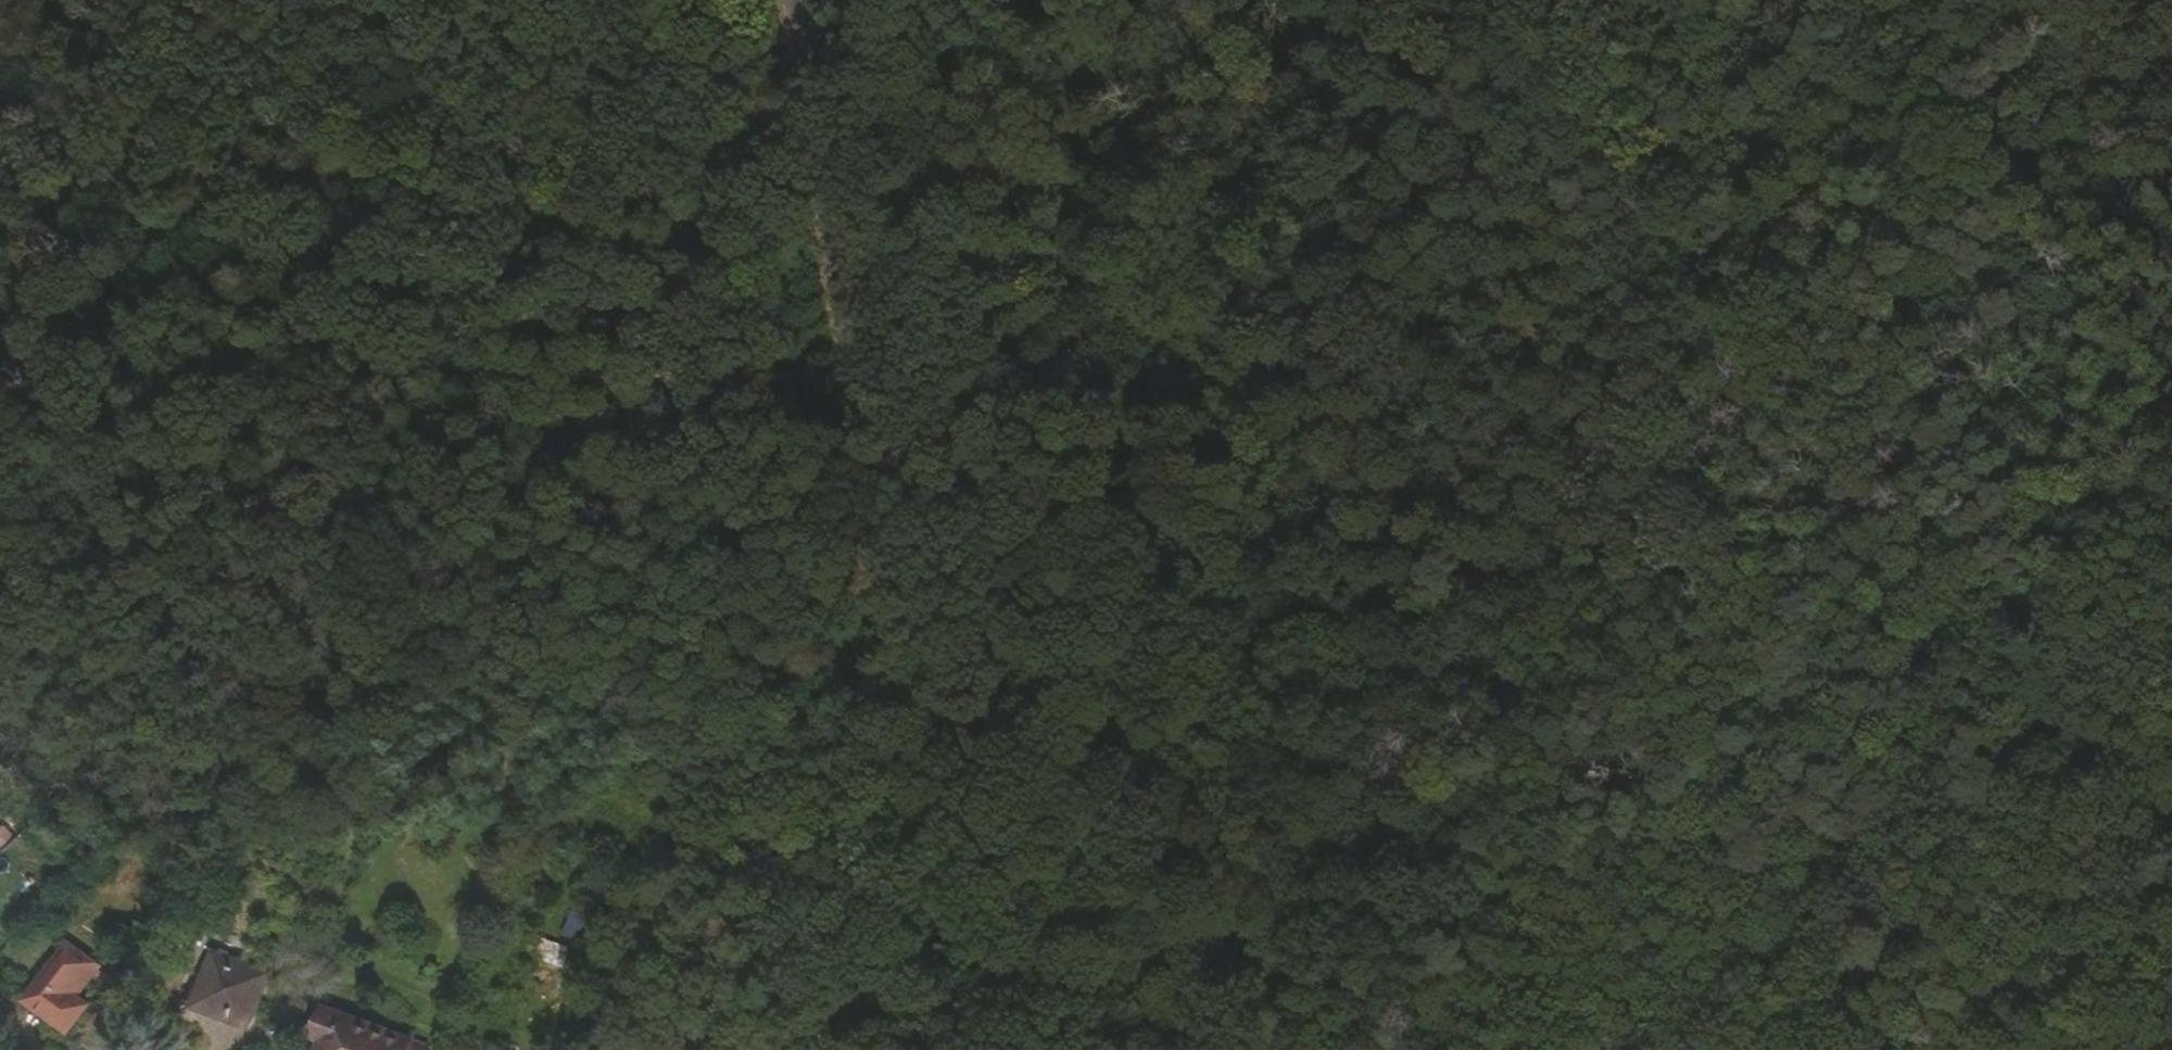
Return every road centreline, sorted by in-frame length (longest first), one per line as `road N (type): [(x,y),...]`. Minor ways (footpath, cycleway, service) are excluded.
road 1 (track): [(780,1016),(809,1030),(867,1031),(915,986),(1039,788),(1076,754),(1224,726),(1281,650),(1296,609),(1328,579),(1390,575),(1451,626),(1469,661),(1519,695)]

